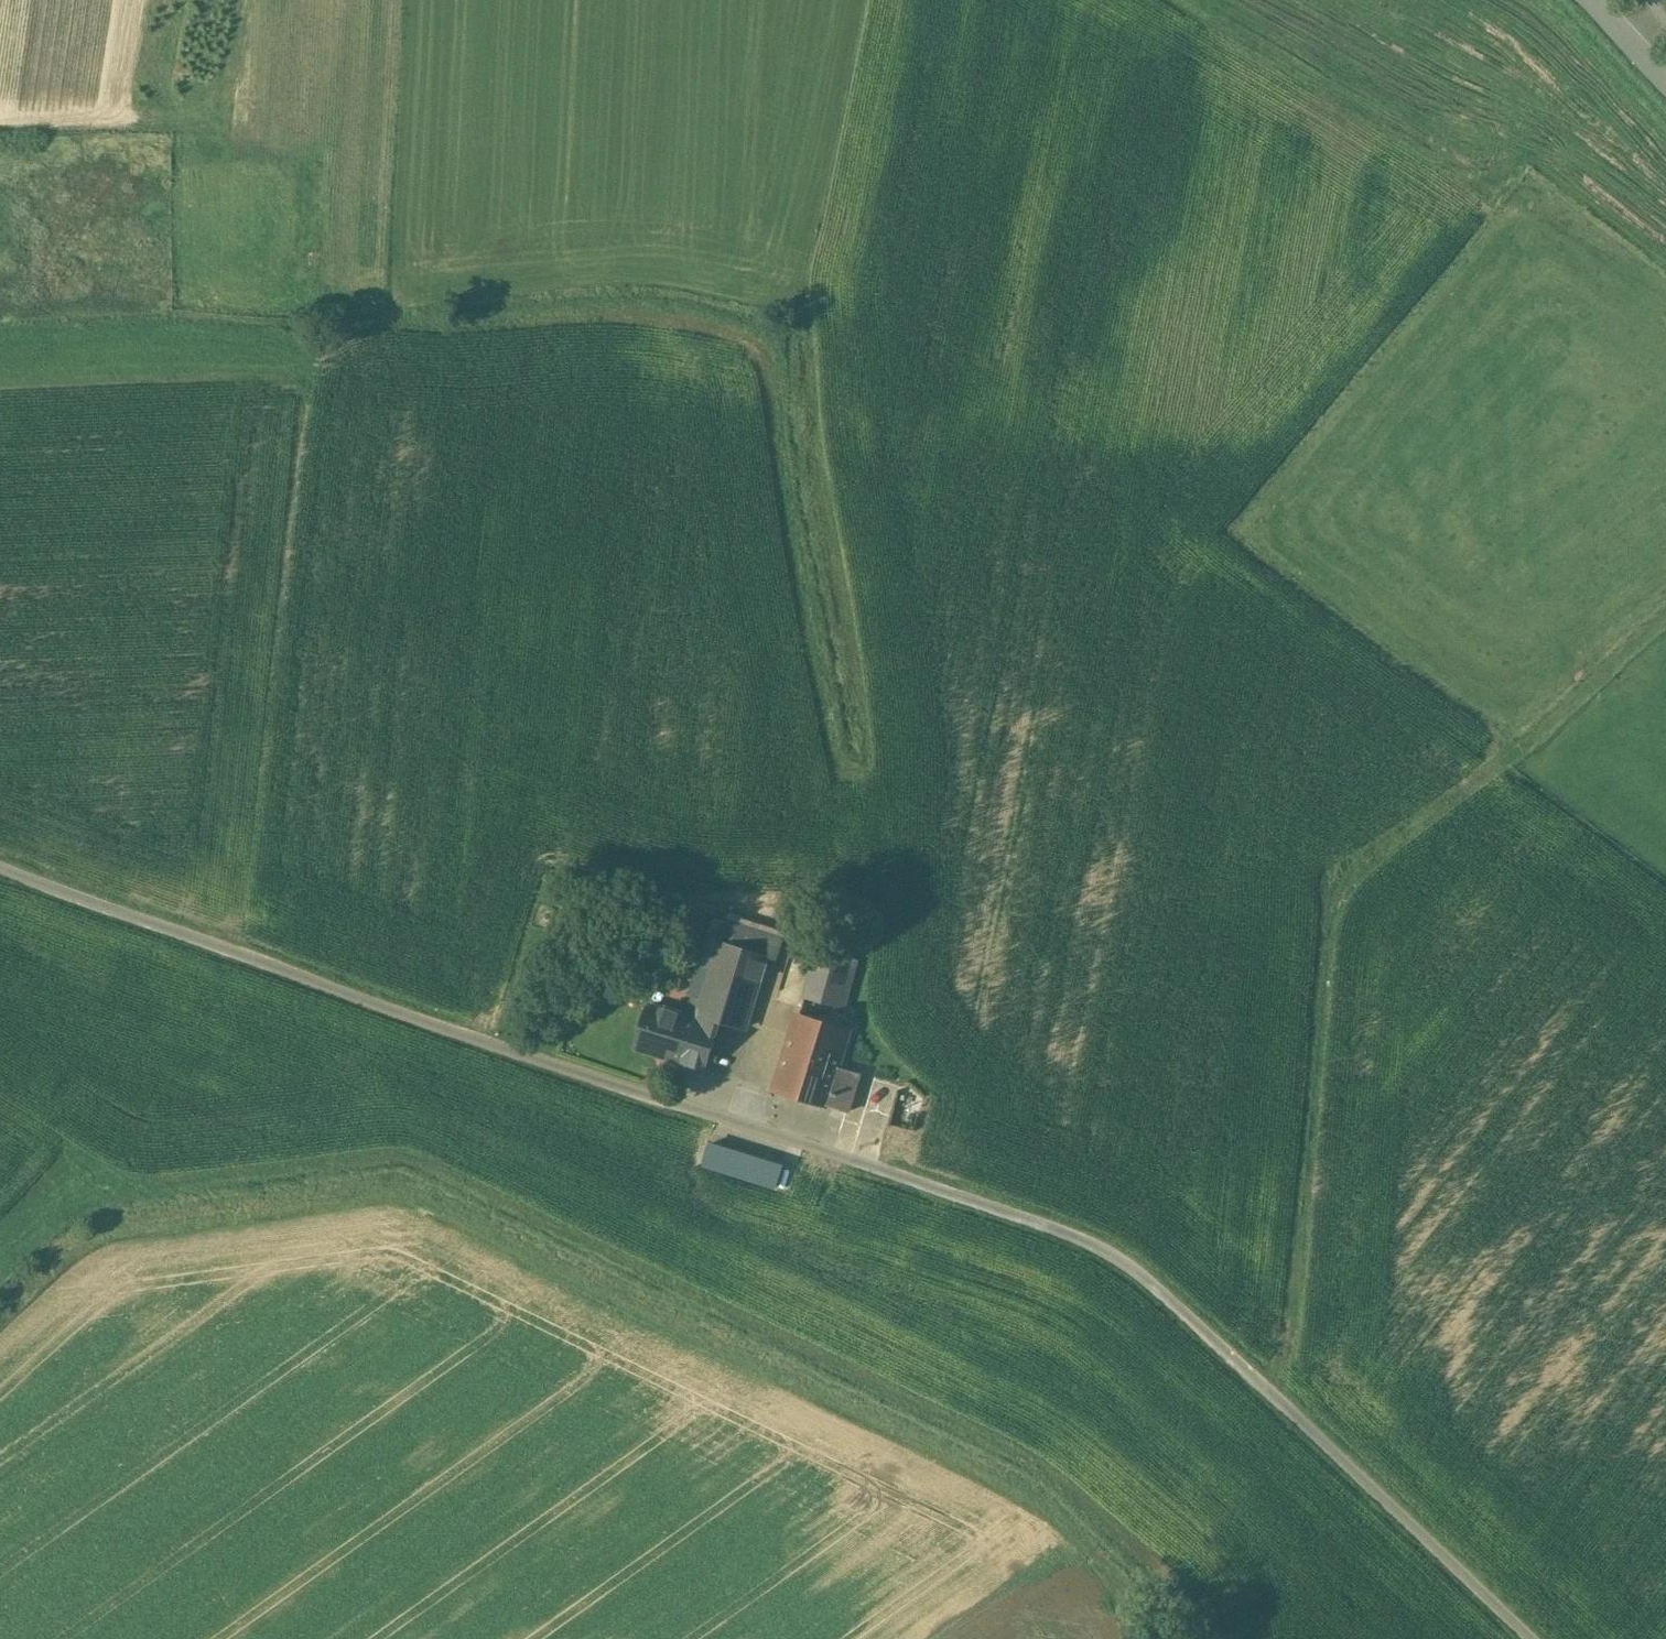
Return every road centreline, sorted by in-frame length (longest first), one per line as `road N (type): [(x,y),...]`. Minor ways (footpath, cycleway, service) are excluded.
road 1 (unclassified): [(0,870),(1109,1252),(1526,1638)]

